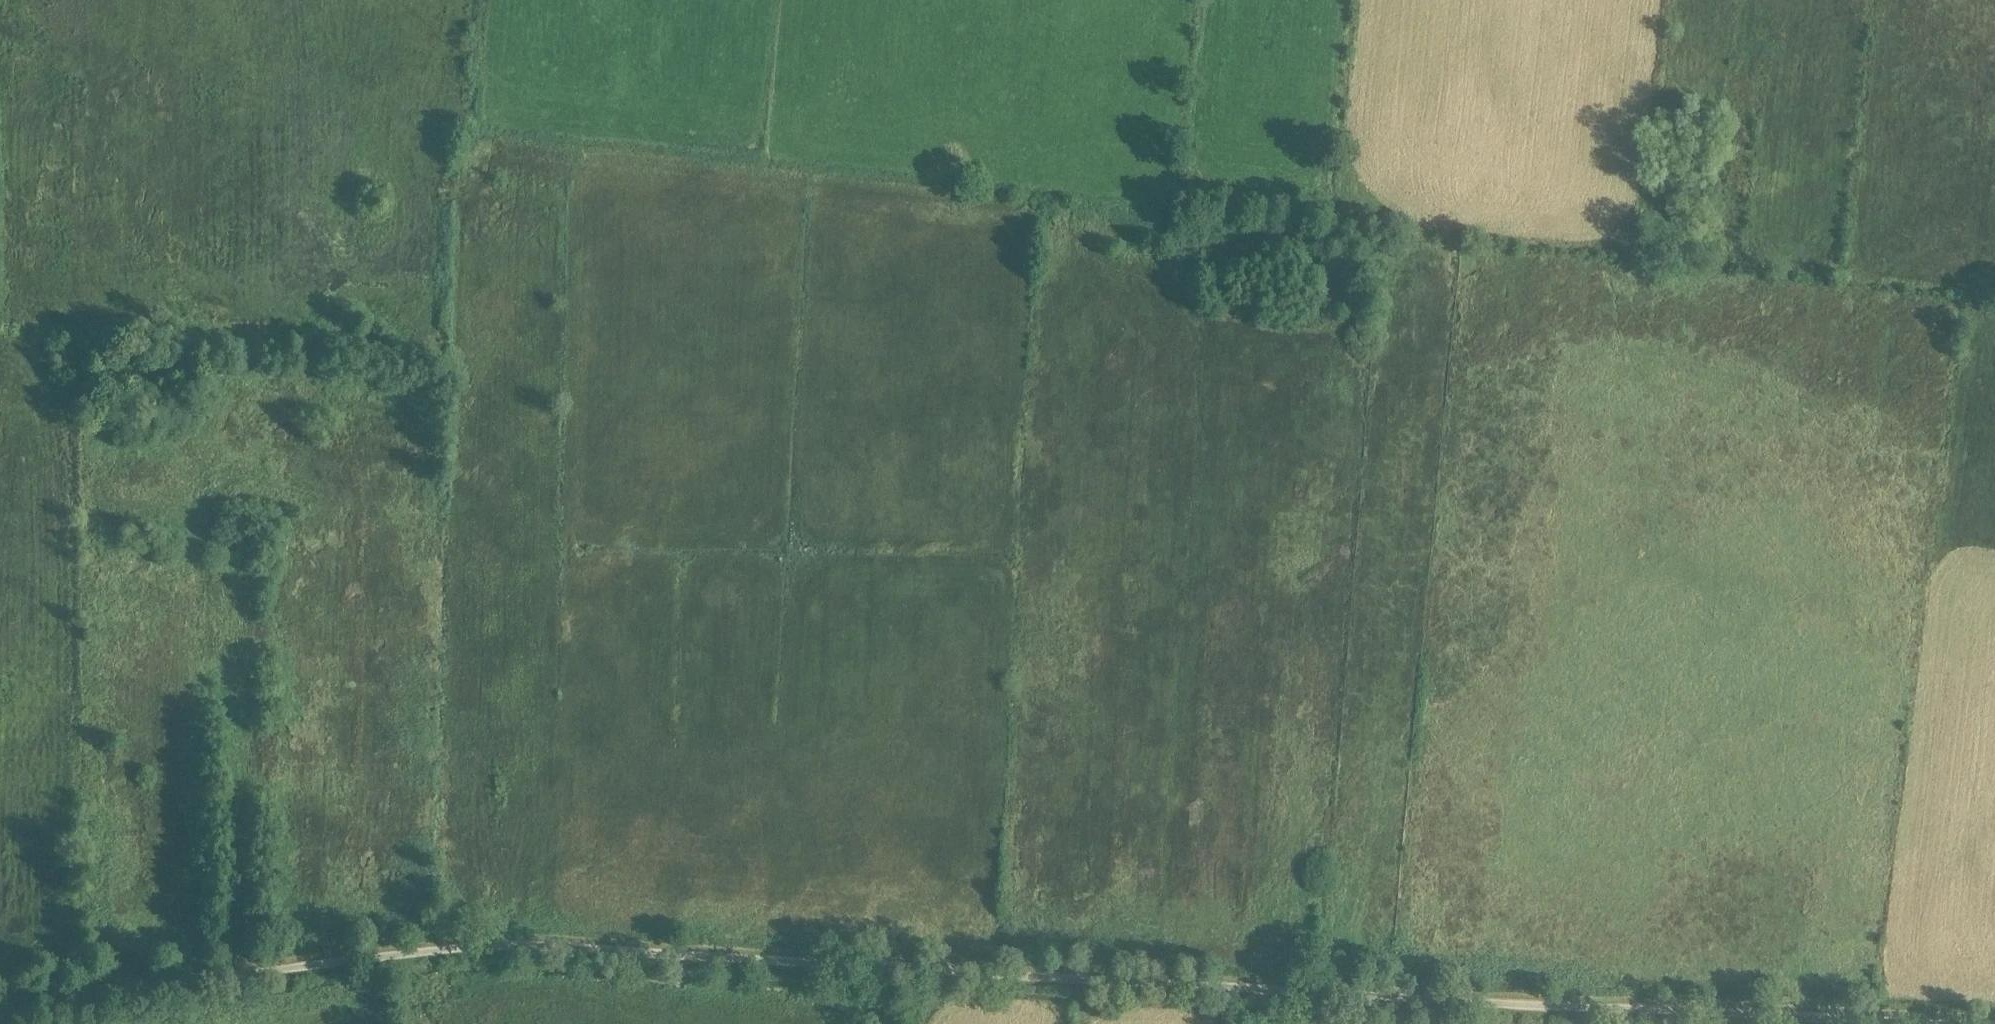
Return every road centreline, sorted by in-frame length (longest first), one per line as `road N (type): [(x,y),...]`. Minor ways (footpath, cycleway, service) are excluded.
road 1 (track): [(893,974),(1934,1023)]
road 2 (track): [(0,1006),(484,949),(893,974)]

